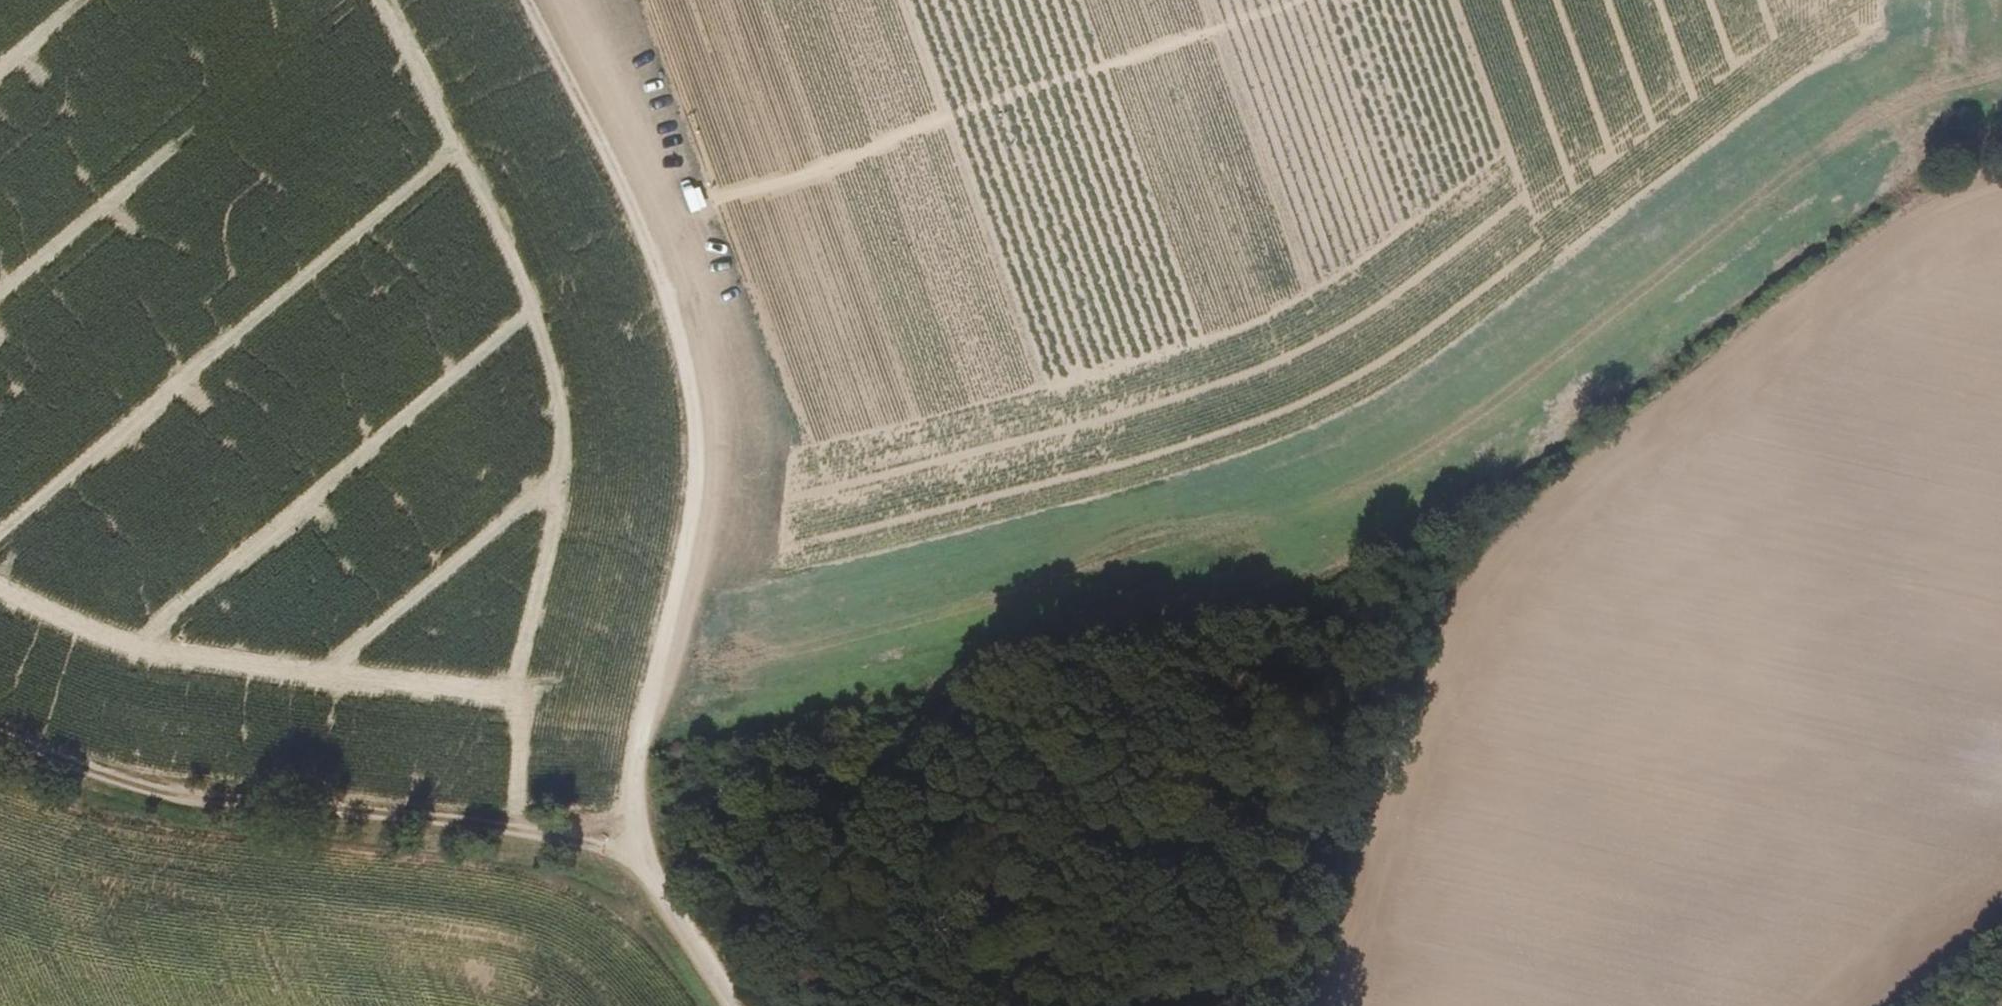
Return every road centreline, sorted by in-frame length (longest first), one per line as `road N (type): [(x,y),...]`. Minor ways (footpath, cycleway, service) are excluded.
road 1 (track): [(735,1005),(632,860),(632,804),(699,453),(692,383),(616,170),(530,0)]
road 2 (track): [(632,860),(526,834),(135,791),(0,751)]

